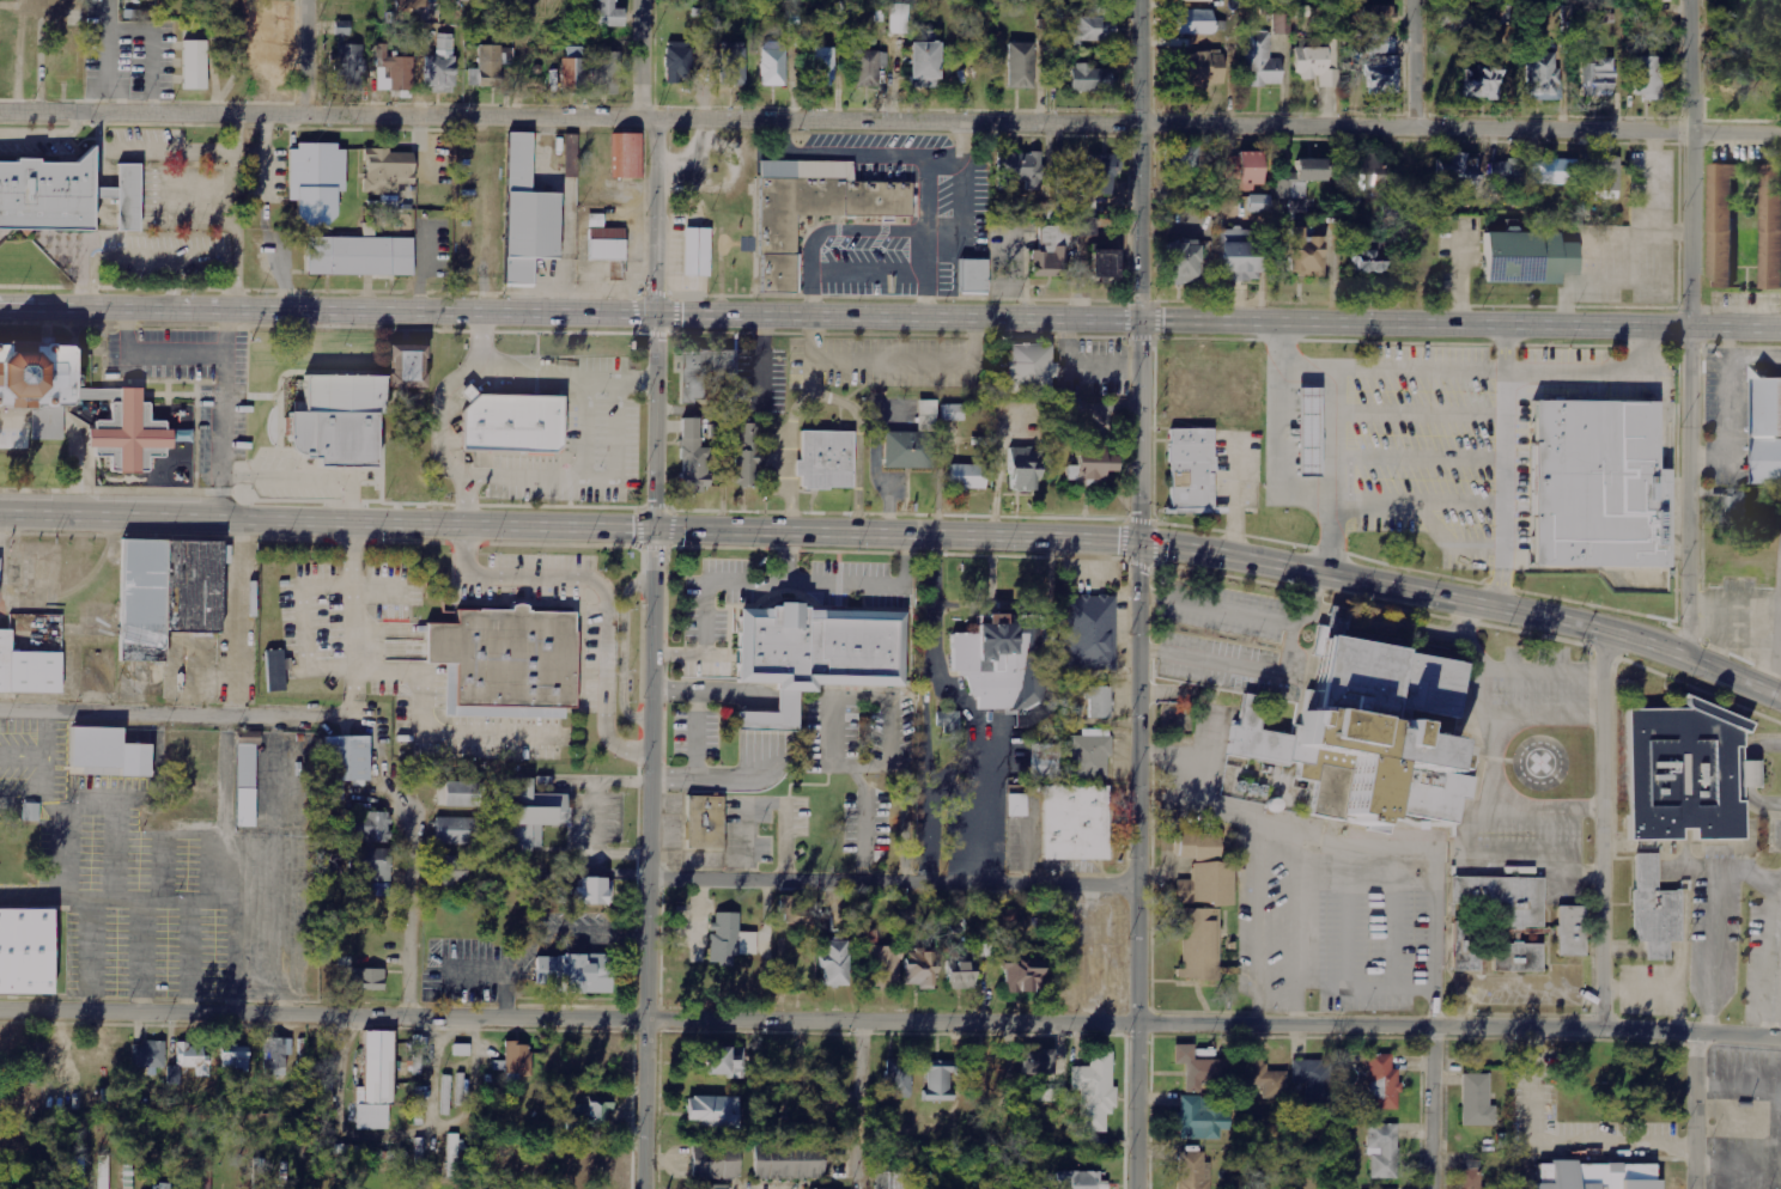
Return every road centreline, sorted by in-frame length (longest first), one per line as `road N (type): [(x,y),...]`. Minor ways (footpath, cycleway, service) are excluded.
road 1 (primary): [(0,510),(1138,539),(1610,628),(1780,696)]
road 2 (residential): [(1780,1039),(0,1013)]
road 3 (primary): [(1780,331),(0,311)]
road 4 (residential): [(1780,132),(0,113)]
road 5 (tertiary): [(644,1188),(657,317)]
road 6 (residential): [(1138,539),(1134,1188)]
road 7 (residential): [(646,879),(1136,886)]
road 8 (residential): [(1601,1031),(1610,628)]
road 9 (residential): [(352,717),(0,712)]
road 10 (residential): [(1691,330),(1689,0)]
road 11 (residential): [(1691,330),(1689,656)]
road 12 (residential): [(1143,319),(1142,0)]
road 13 (tertiary): [(1143,319),(1138,539)]
road 14 (tertiary): [(657,317),(649,120)]
road 15 (residential): [(861,1022),(860,1188)]
road 16 (residential): [(1438,1188),(1437,1030)]
road 17 (residential): [(1697,1188),(1697,1032)]
road 18 (residential): [(1412,126),(1411,0)]
road 19 (tertiary): [(649,120),(642,0)]

